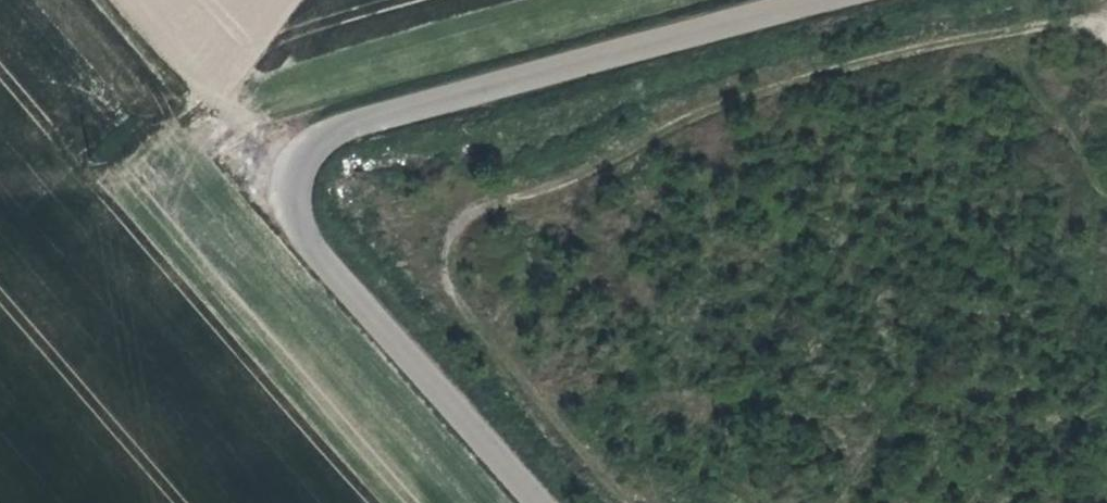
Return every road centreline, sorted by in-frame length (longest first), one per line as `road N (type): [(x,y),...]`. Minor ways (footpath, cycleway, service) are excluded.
road 1 (track): [(1106,34),(1027,28),(680,120),(472,208),(437,268),(624,502)]
road 2 (unclassified): [(284,176),(308,145),(353,123),(793,0)]
road 3 (unclassified): [(284,176),(283,201),(299,232),(537,502)]
road 4 (track): [(0,184),(284,176)]
road 5 (track): [(123,0),(284,176)]

